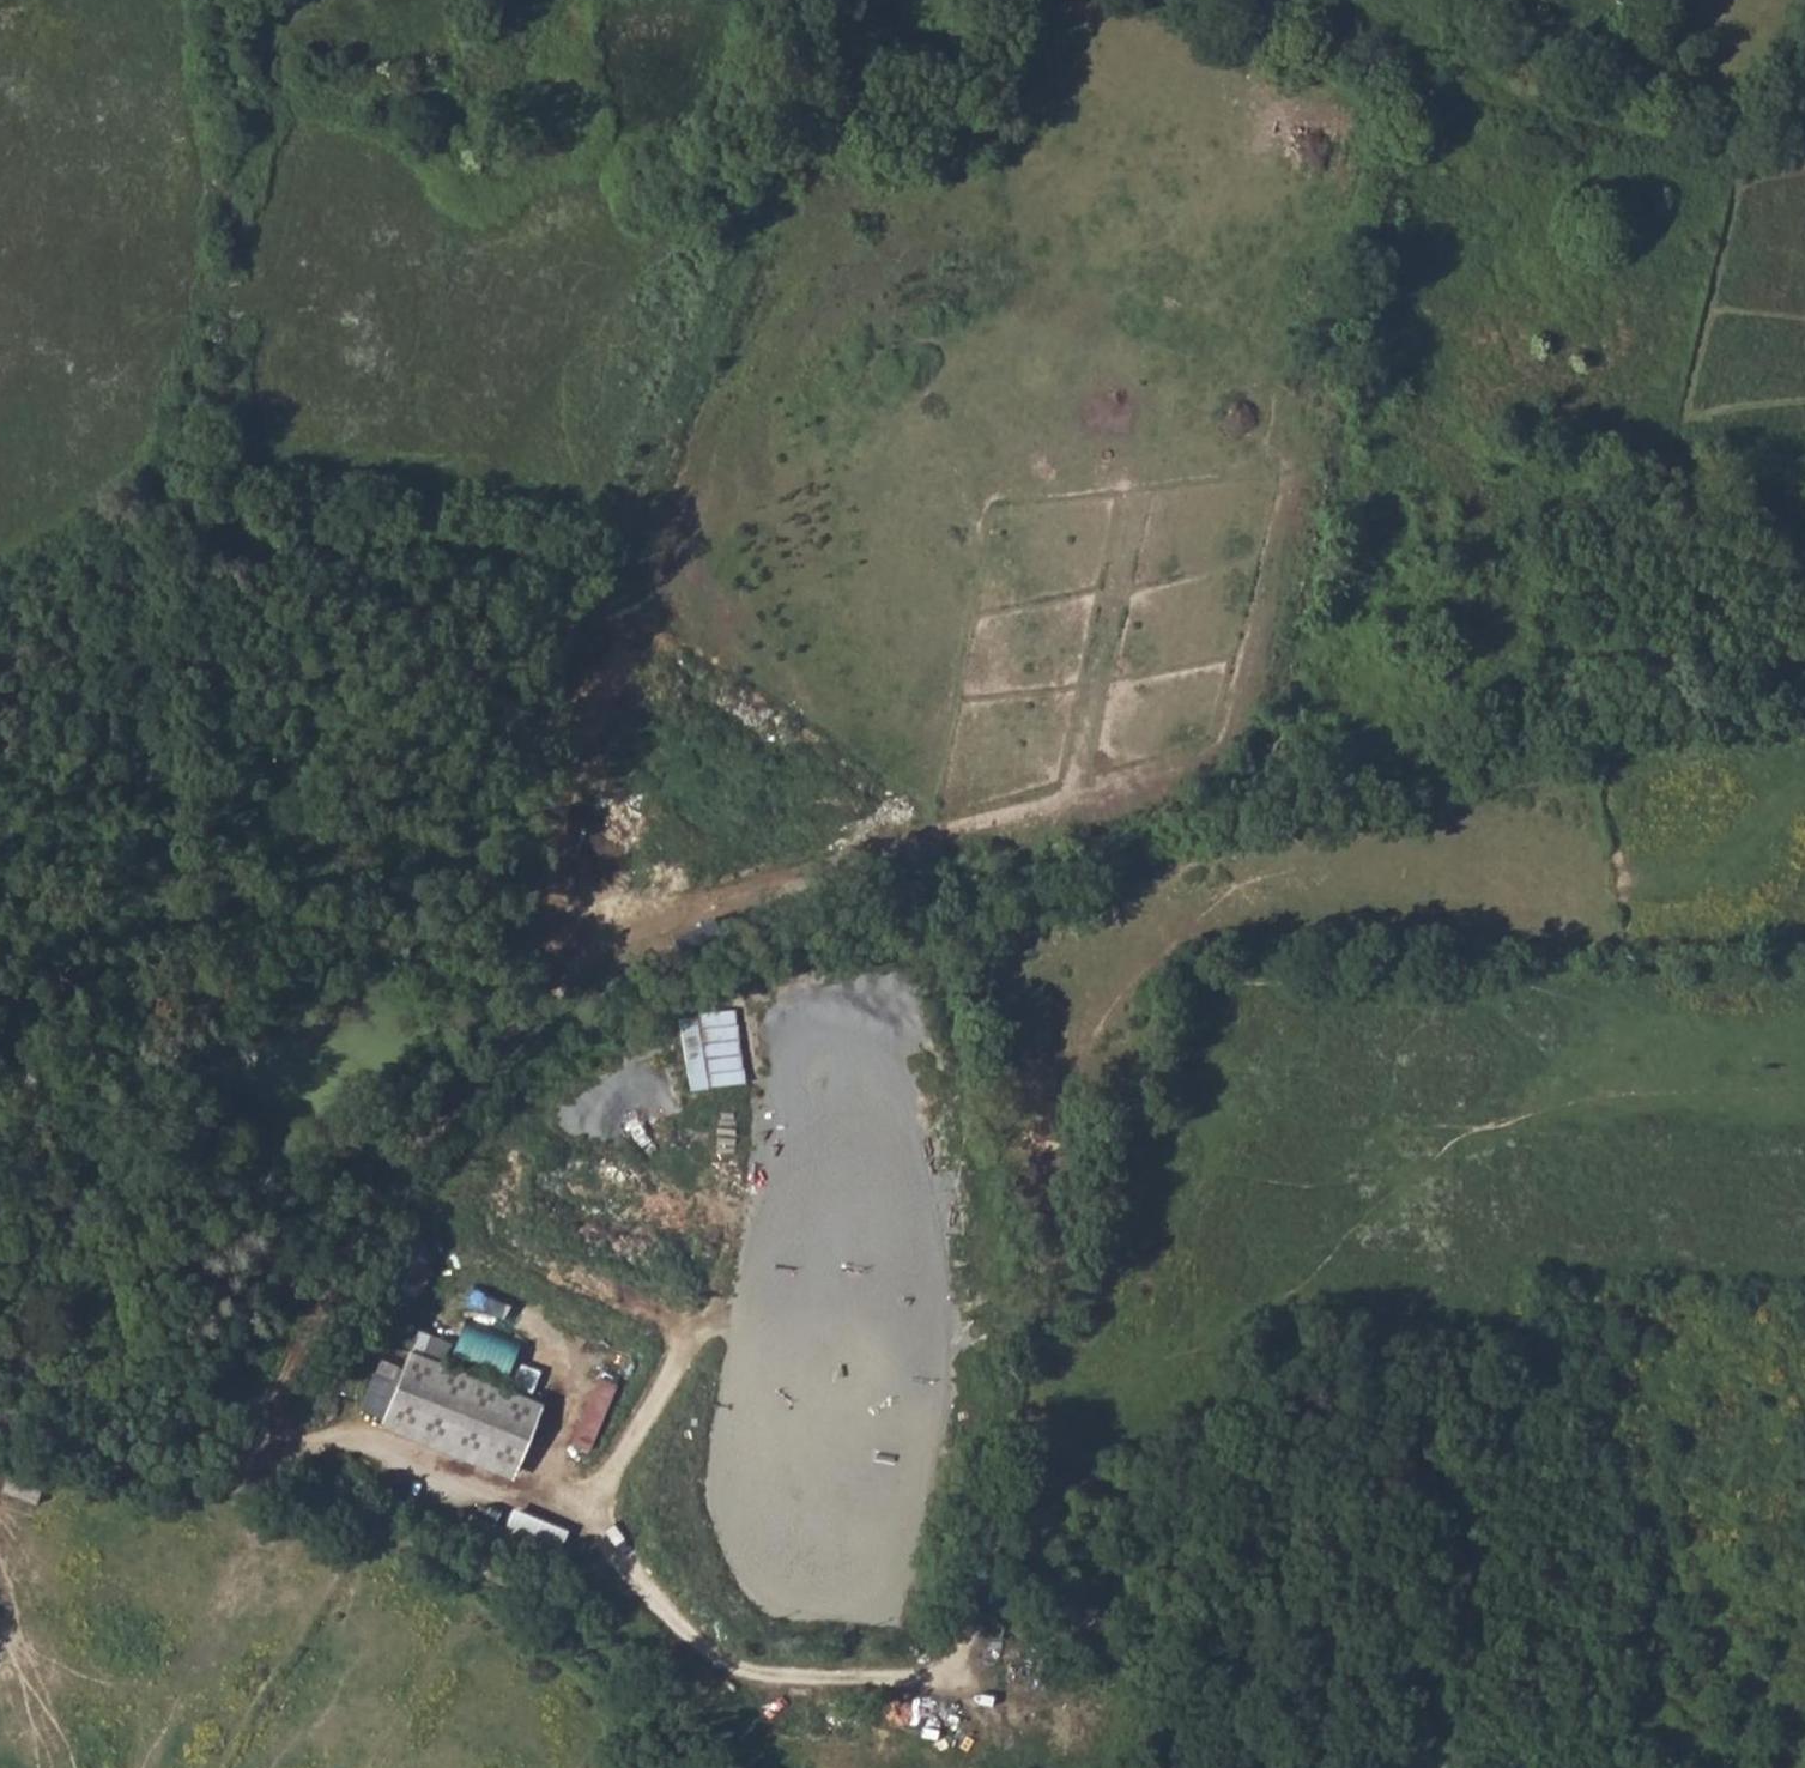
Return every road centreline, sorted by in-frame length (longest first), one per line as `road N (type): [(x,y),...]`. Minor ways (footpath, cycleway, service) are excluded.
road 1 (track): [(226,1484),(351,1258),(425,1145),(568,1038),(769,948),(957,912),(1239,814),(1706,710),(1804,672)]
road 2 (track): [(1271,805),(1285,710),(1325,577),(1351,448),(1389,224),(1424,109)]

